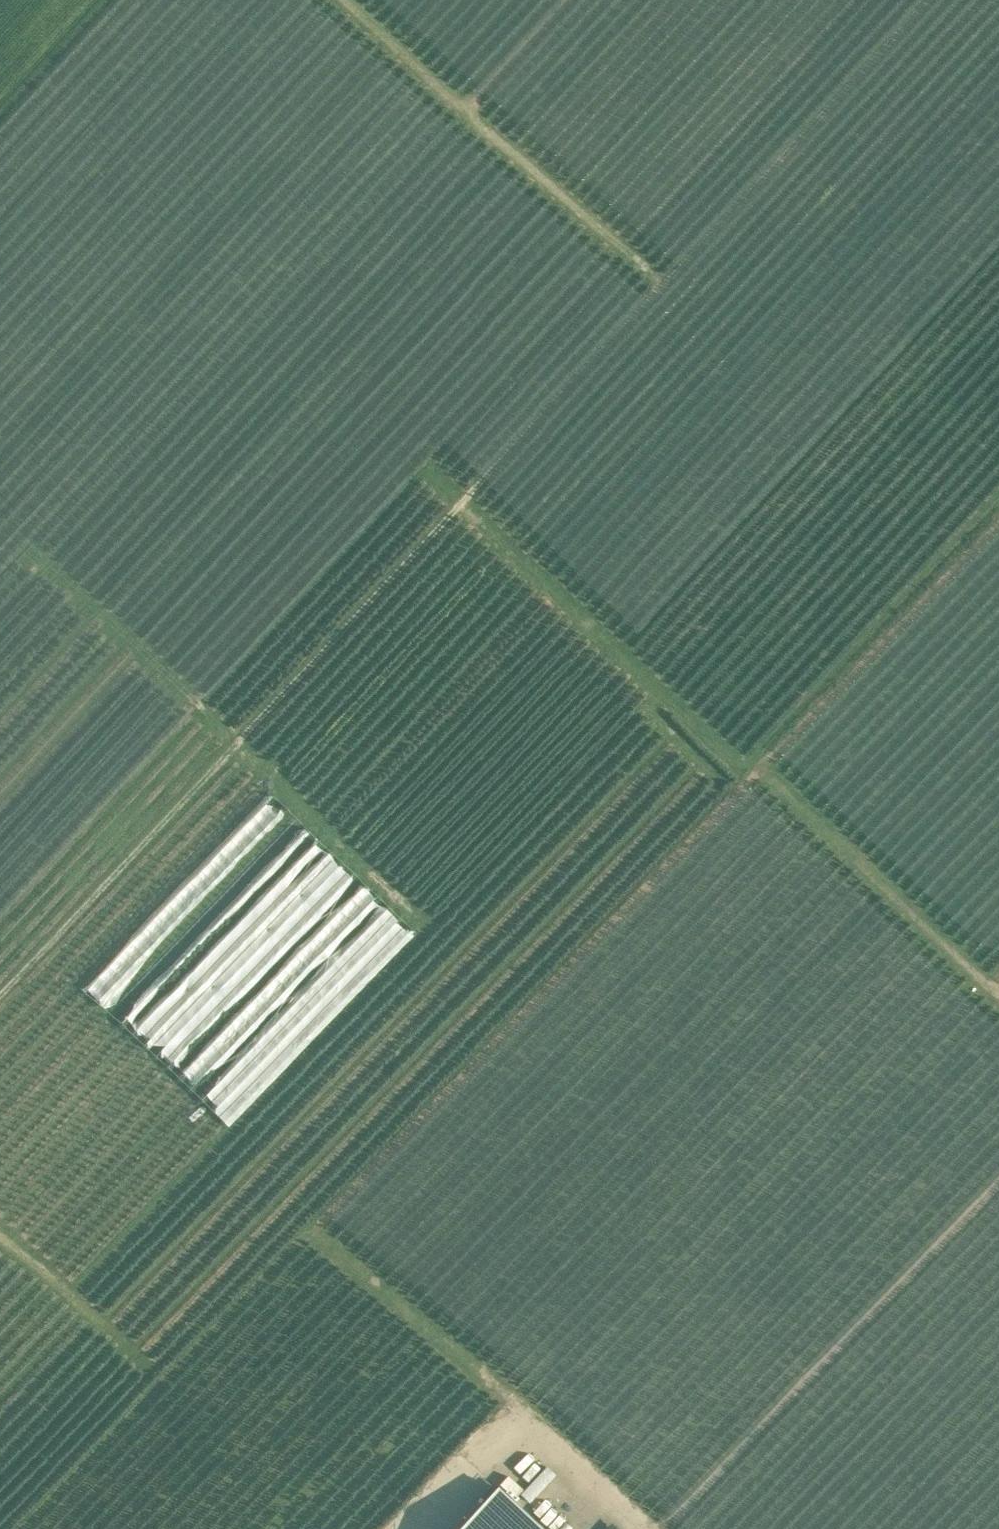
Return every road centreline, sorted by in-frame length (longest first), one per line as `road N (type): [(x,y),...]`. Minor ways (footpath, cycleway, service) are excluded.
road 1 (track): [(998,1186),(672,1525)]
road 2 (track): [(429,469),(740,767),(756,767)]
road 3 (track): [(998,991),(772,772),(756,767)]

